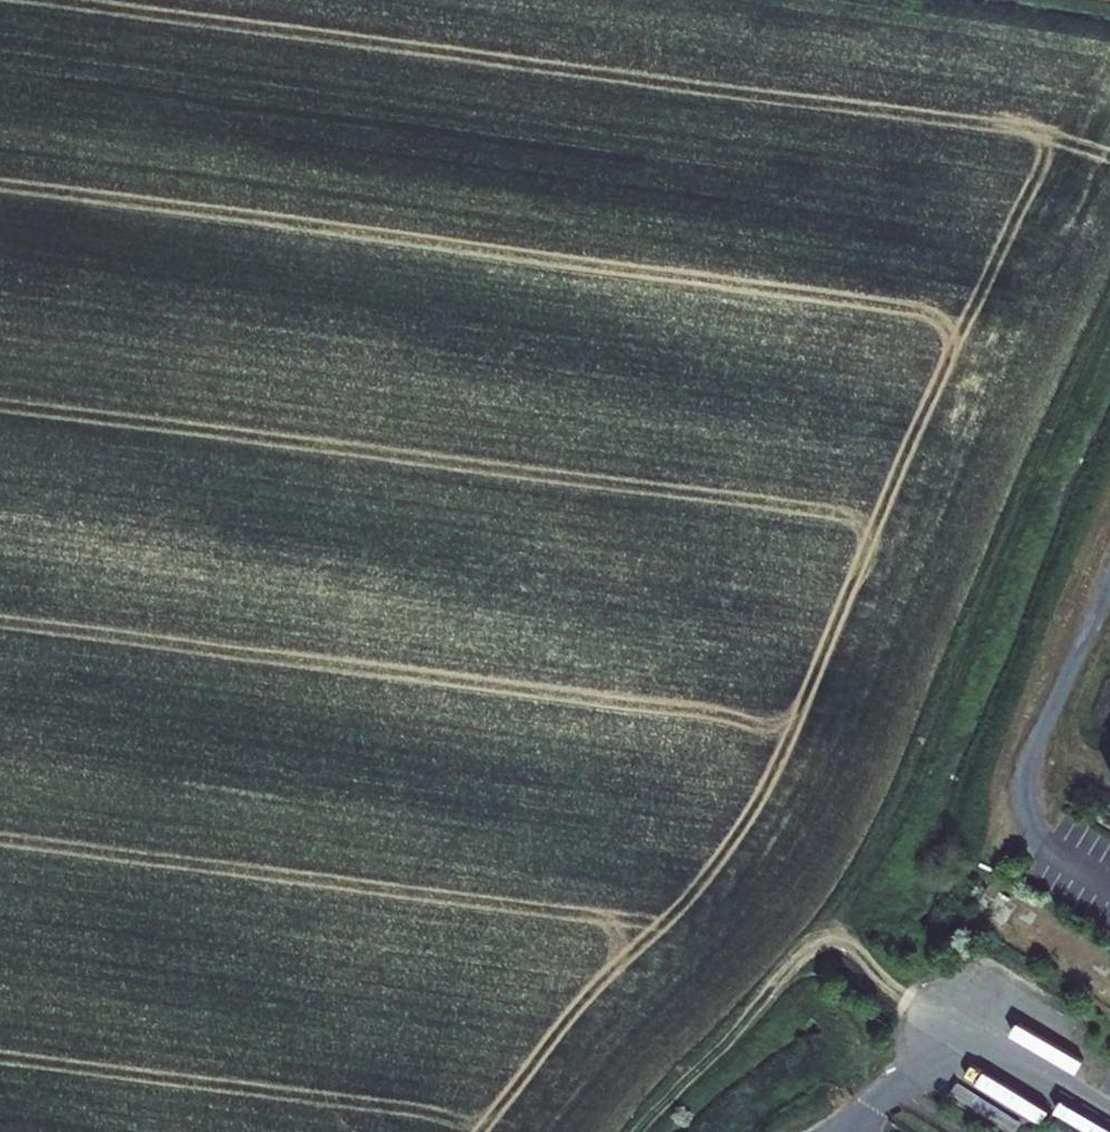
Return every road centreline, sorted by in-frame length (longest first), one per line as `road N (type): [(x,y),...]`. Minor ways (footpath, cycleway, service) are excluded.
road 1 (track): [(953,1035),(848,949),(822,945),(638,1131)]
road 2 (unclassified): [(1109,1128),(953,1035)]

